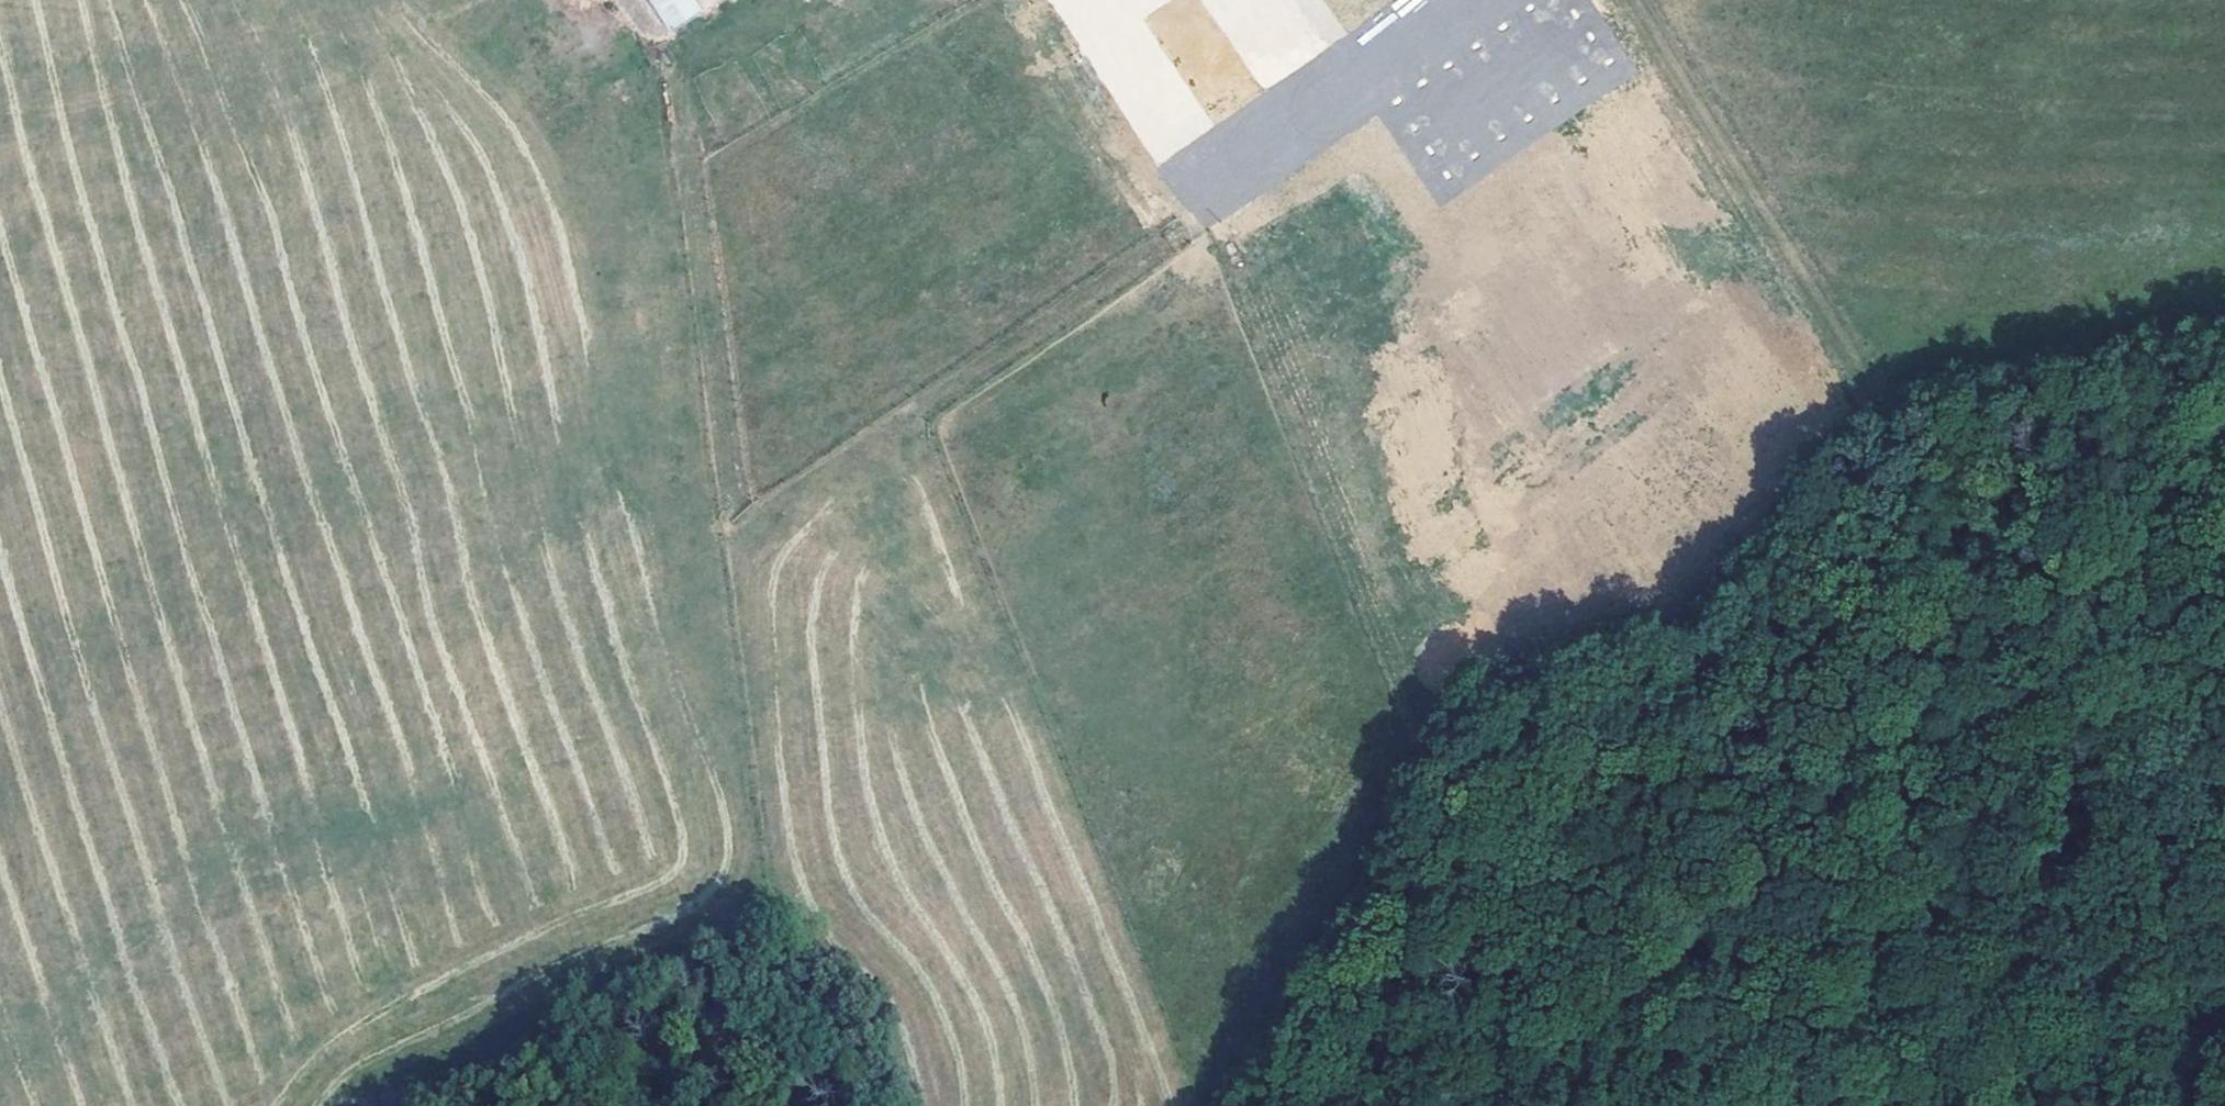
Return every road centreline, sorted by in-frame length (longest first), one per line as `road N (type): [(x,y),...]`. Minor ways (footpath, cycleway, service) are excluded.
road 1 (track): [(1637,0),(1880,389),(1971,458)]

